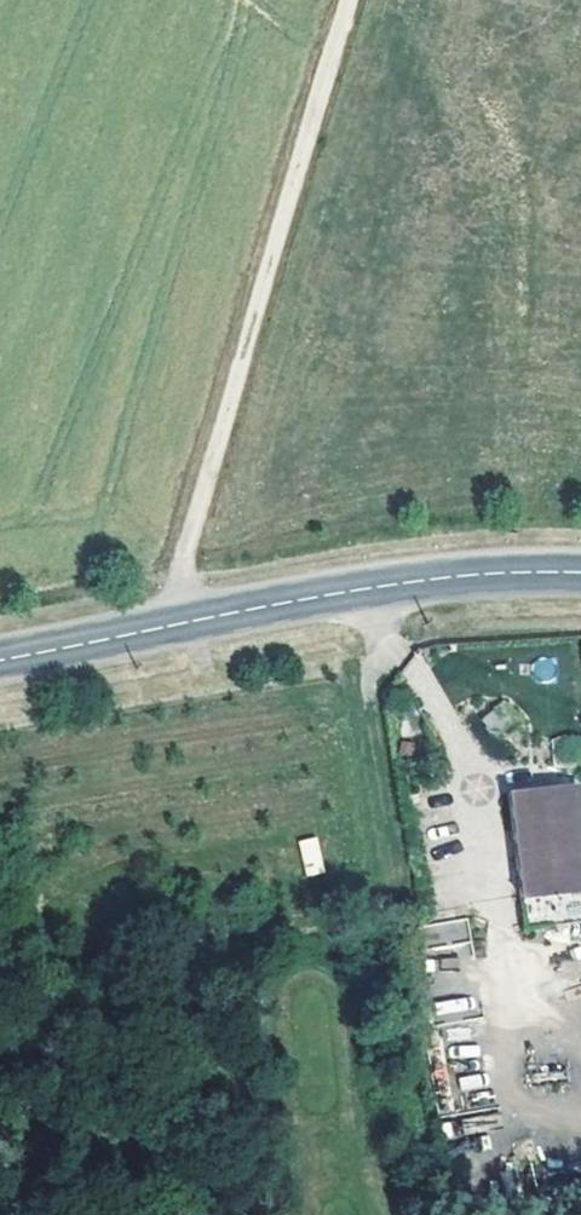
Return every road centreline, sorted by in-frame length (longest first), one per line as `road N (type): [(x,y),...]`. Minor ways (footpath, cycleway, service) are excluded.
road 1 (track): [(189,622),(186,557),(352,0)]
road 2 (secondary): [(0,657),(363,589),(580,571)]

